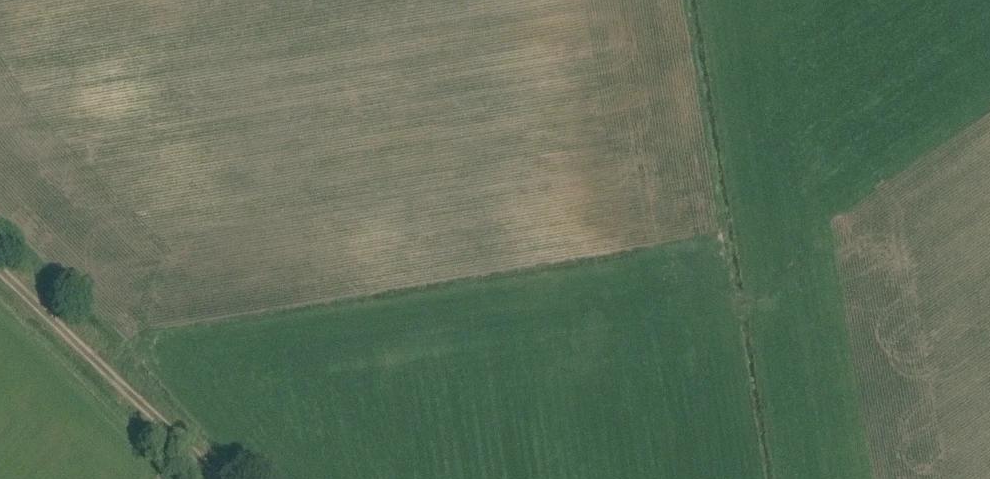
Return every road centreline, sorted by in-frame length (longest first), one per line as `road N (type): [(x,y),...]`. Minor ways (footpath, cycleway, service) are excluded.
road 1 (track): [(209,478),(0,261)]

